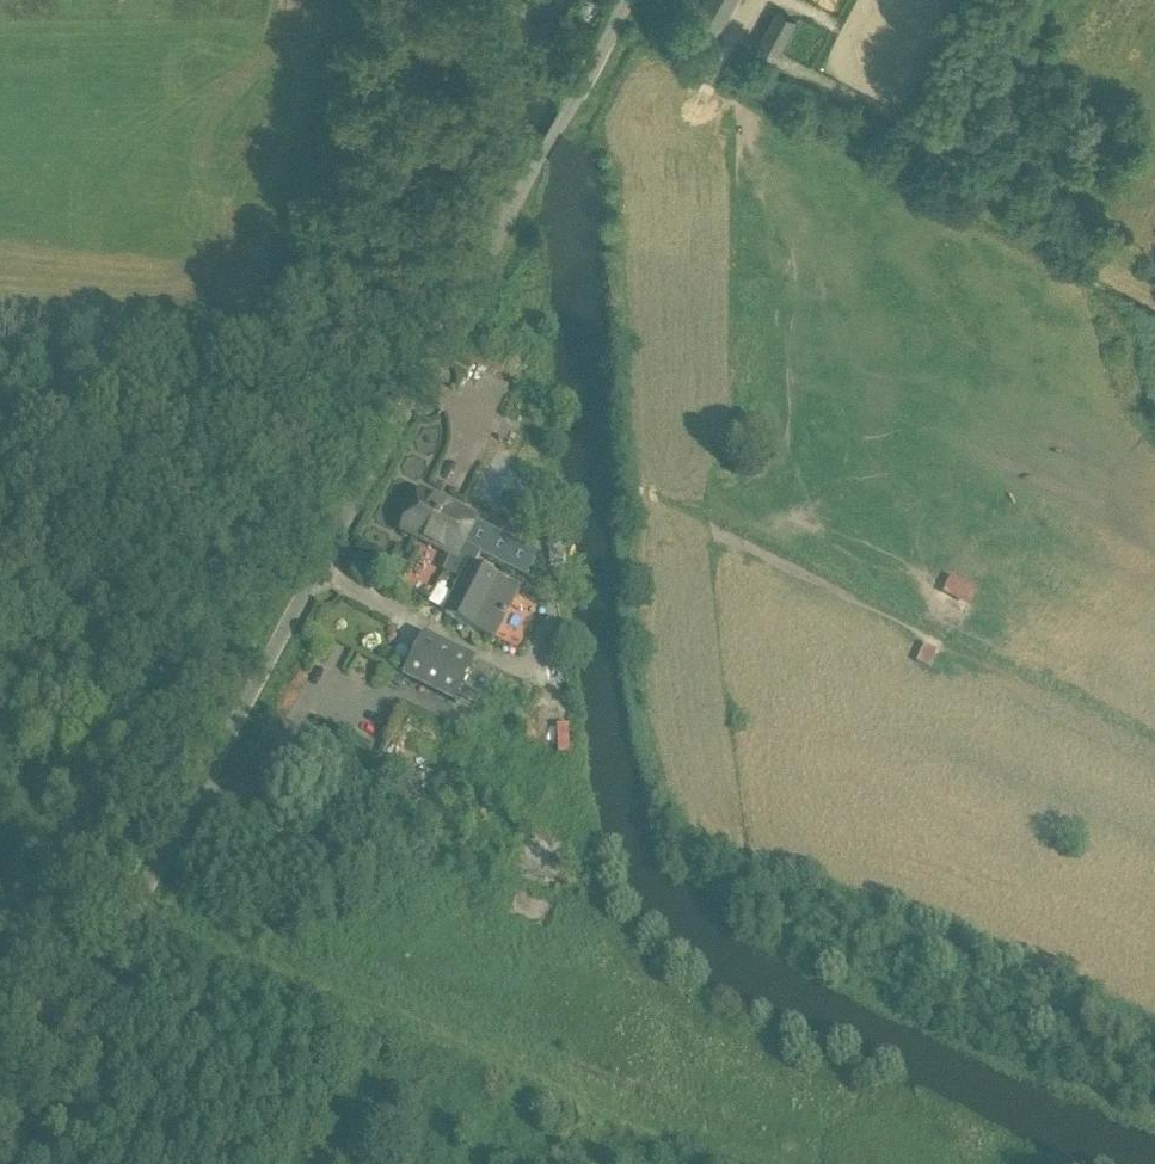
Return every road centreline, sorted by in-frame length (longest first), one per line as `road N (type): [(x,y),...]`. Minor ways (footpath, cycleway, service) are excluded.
road 1 (unclassified): [(0,1160),(627,0)]

